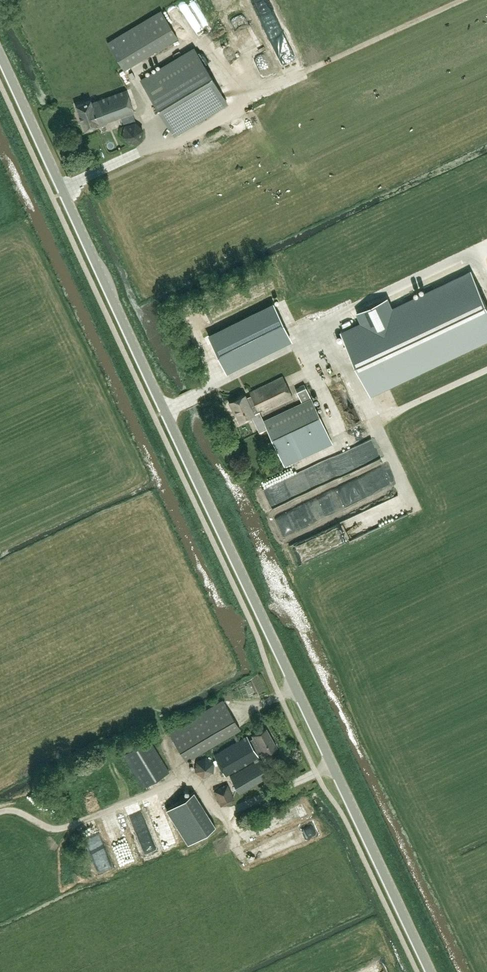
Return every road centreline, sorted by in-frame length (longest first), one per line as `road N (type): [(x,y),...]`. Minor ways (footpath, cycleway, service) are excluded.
road 1 (unclassified): [(430,971),(0,54)]

